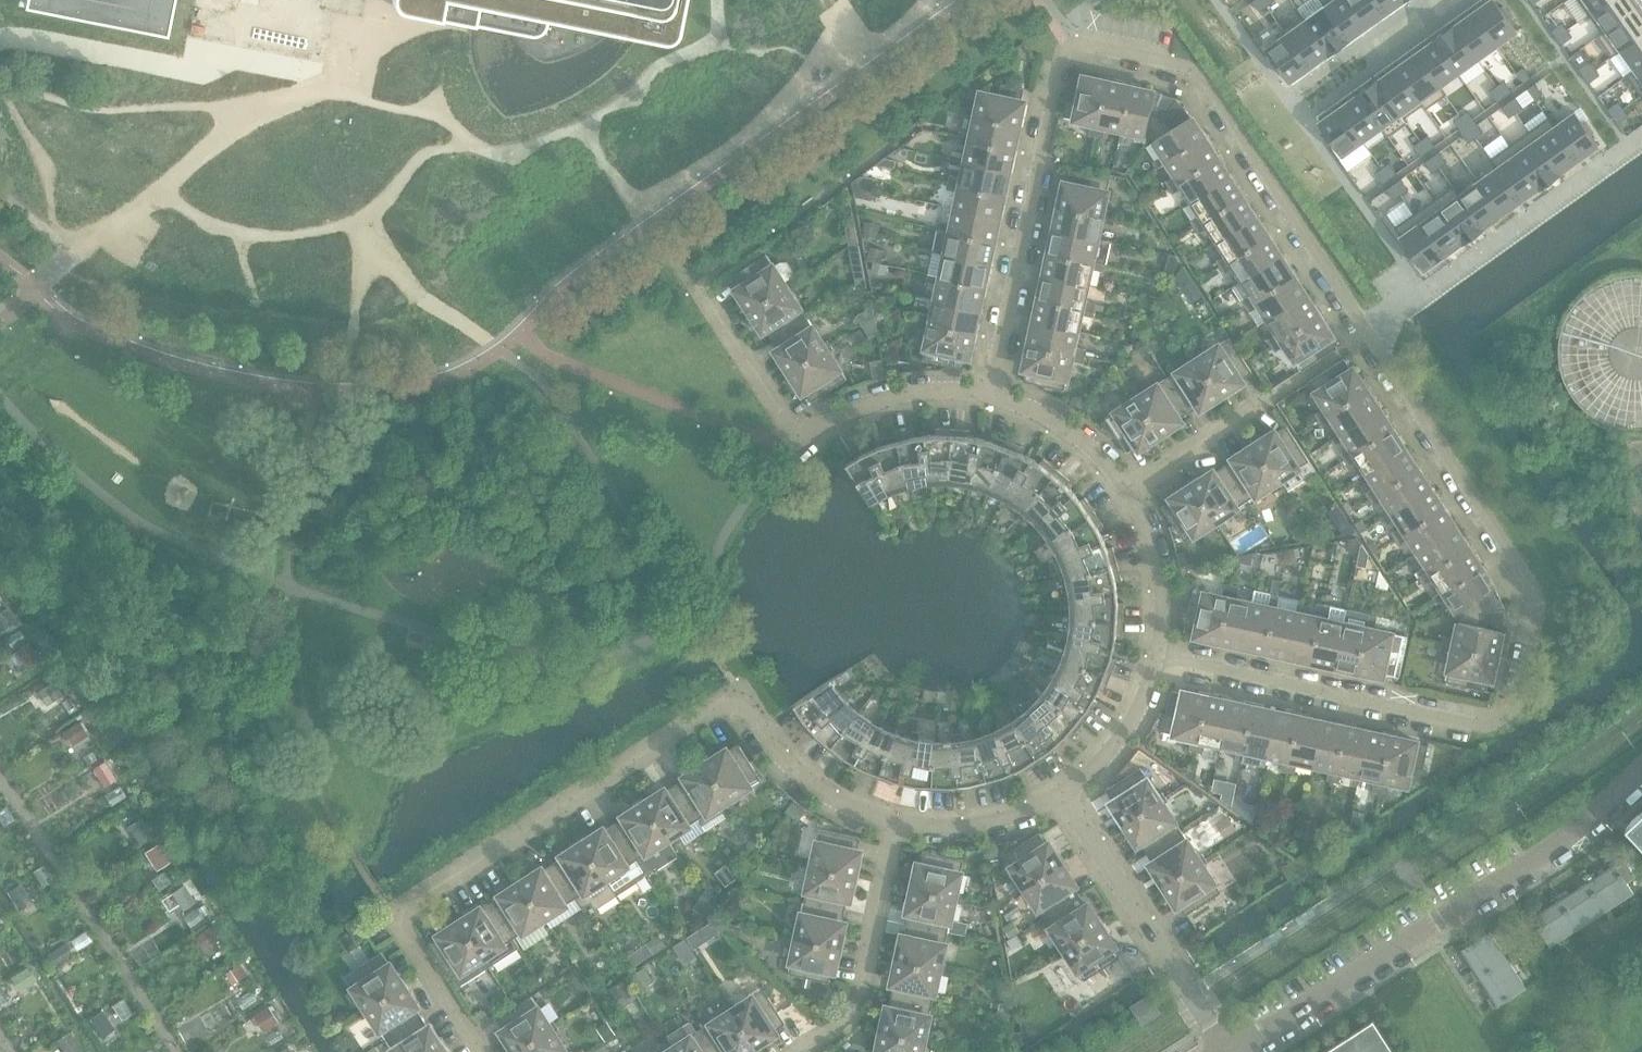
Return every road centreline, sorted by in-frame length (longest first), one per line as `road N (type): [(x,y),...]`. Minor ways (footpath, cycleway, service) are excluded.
road 1 (residential): [(1366,336),(1198,72),(1077,42),(1059,56),(1049,93),(988,395)]
road 2 (residential): [(1154,657),(1478,723),(1513,707),(1536,599),(1366,336)]
road 3 (residential): [(733,702),(712,708),(395,915),(480,1051)]
road 4 (residential): [(1237,1051),(1586,819),(1641,767)]
road 5 (residential): [(1230,1051),(1062,794)]
road 6 (residential): [(1127,493),(1366,336)]
road 7 (residential): [(801,1051),(850,1014),(896,822)]
road 8 (residential): [(896,822),(813,784),(733,702)]
road 9 (residential): [(801,435),(900,392),(988,395)]
road 10 (residential): [(988,395),(1071,434),(1127,493)]
road 11 (residential): [(1062,794),(988,821),(896,822)]
road 12 (residential): [(1127,493),(1149,542),(1154,657)]
road 13 (residential): [(1154,657),(1122,735),(1062,794)]

